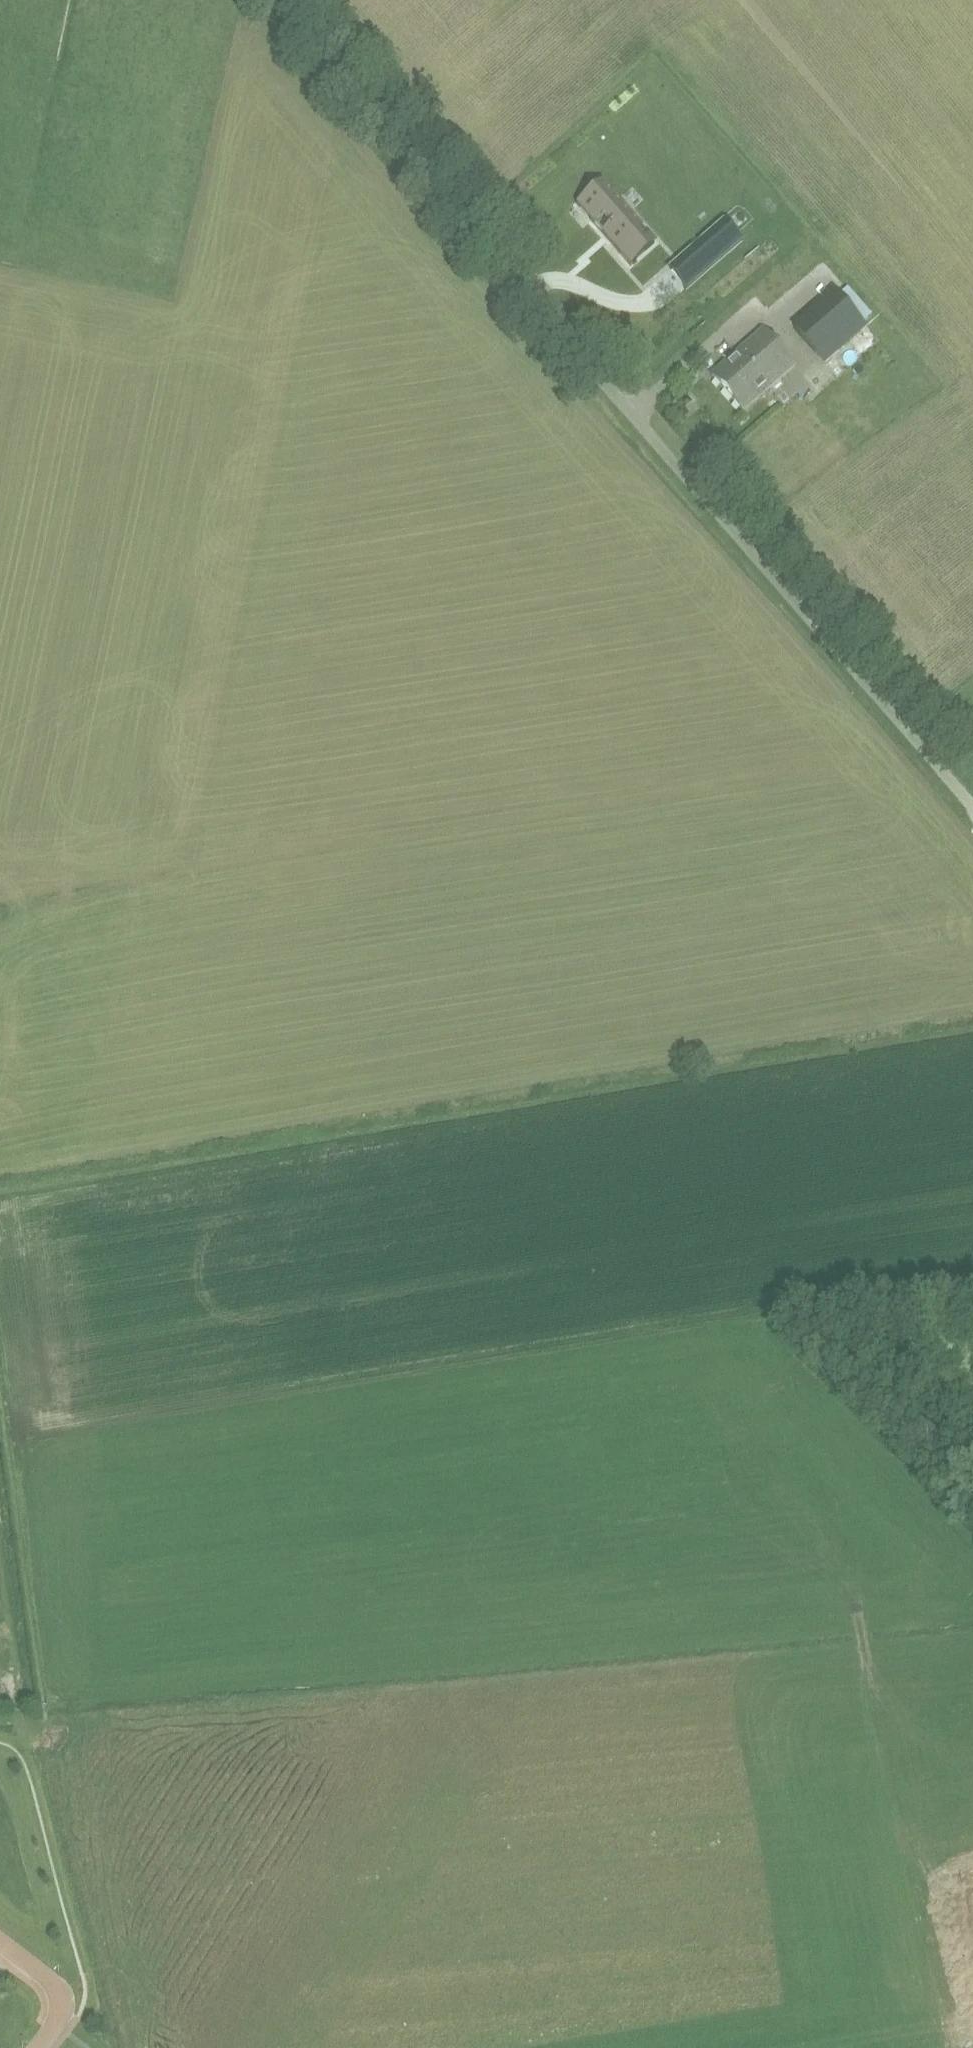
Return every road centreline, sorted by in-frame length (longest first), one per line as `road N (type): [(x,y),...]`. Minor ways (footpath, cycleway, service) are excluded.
road 1 (unclassified): [(972,806),(270,0)]
road 2 (residential): [(710,2047),(700,1956),(662,1943),(625,1737)]
road 3 (residential): [(135,1986),(129,1938),(139,1892),(210,1828),(319,1783)]
road 4 (residential): [(426,2047),(436,2021),(393,1756)]
road 5 (residential): [(385,2047),(319,1783)]
road 6 (residential): [(393,1756),(418,1747),(625,1737)]
road 7 (residential): [(625,1737),(705,1758),(814,1742)]

